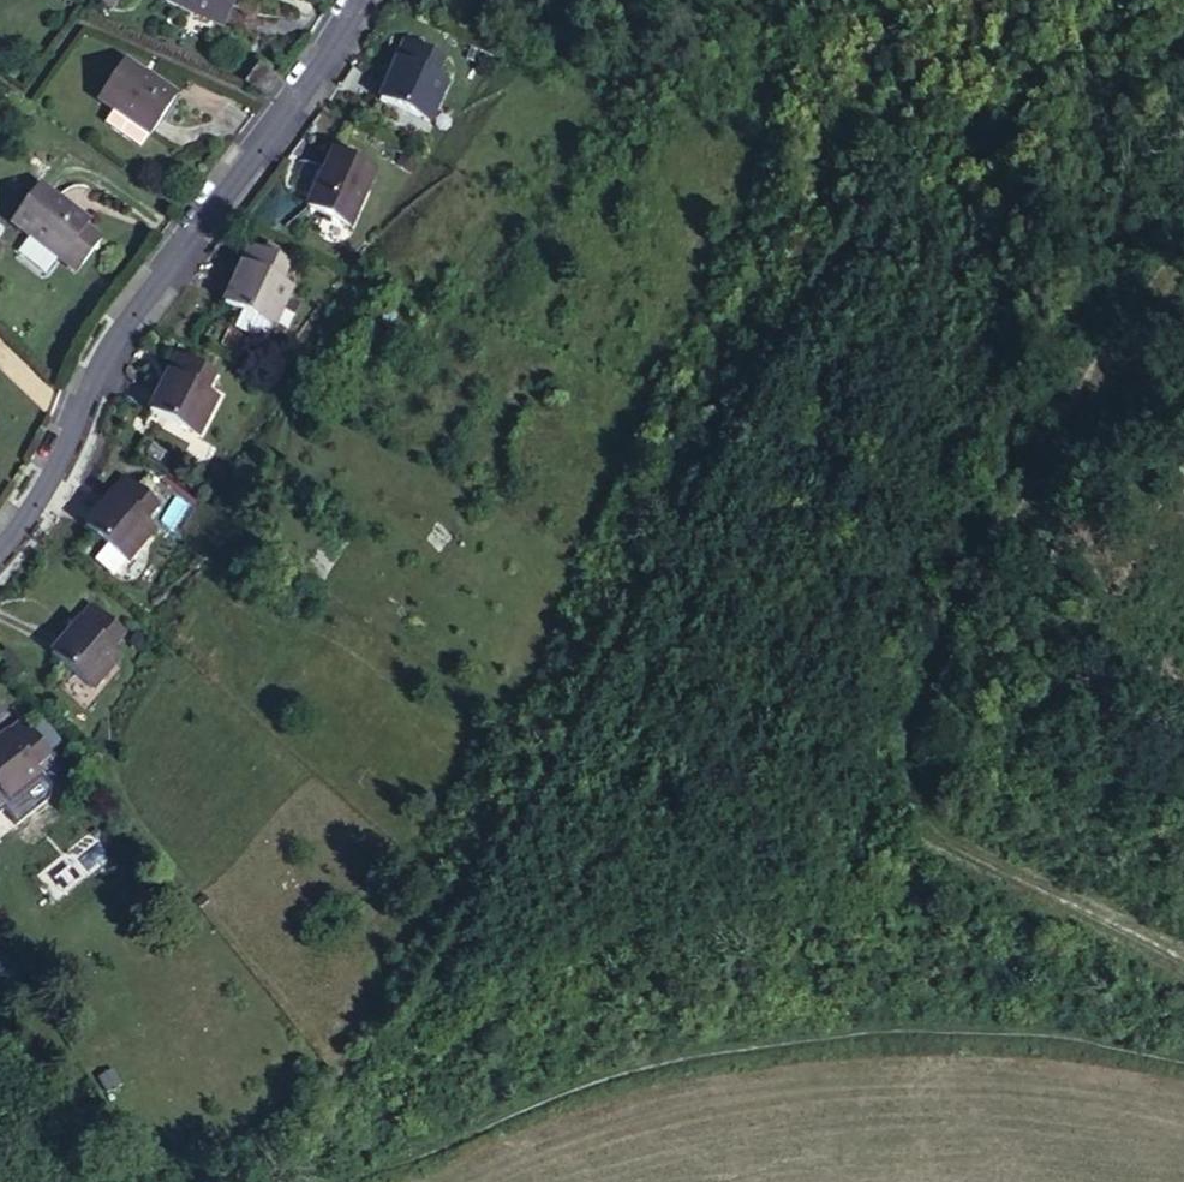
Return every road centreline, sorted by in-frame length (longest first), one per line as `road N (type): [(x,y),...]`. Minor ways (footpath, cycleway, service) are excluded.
road 1 (track): [(1018,437),(937,669),(911,770),(936,831),(1183,948)]
road 2 (residential): [(353,0),(213,199),(112,322),(0,529)]
road 3 (track): [(0,1102),(33,1115),(61,1155),(93,1181)]

